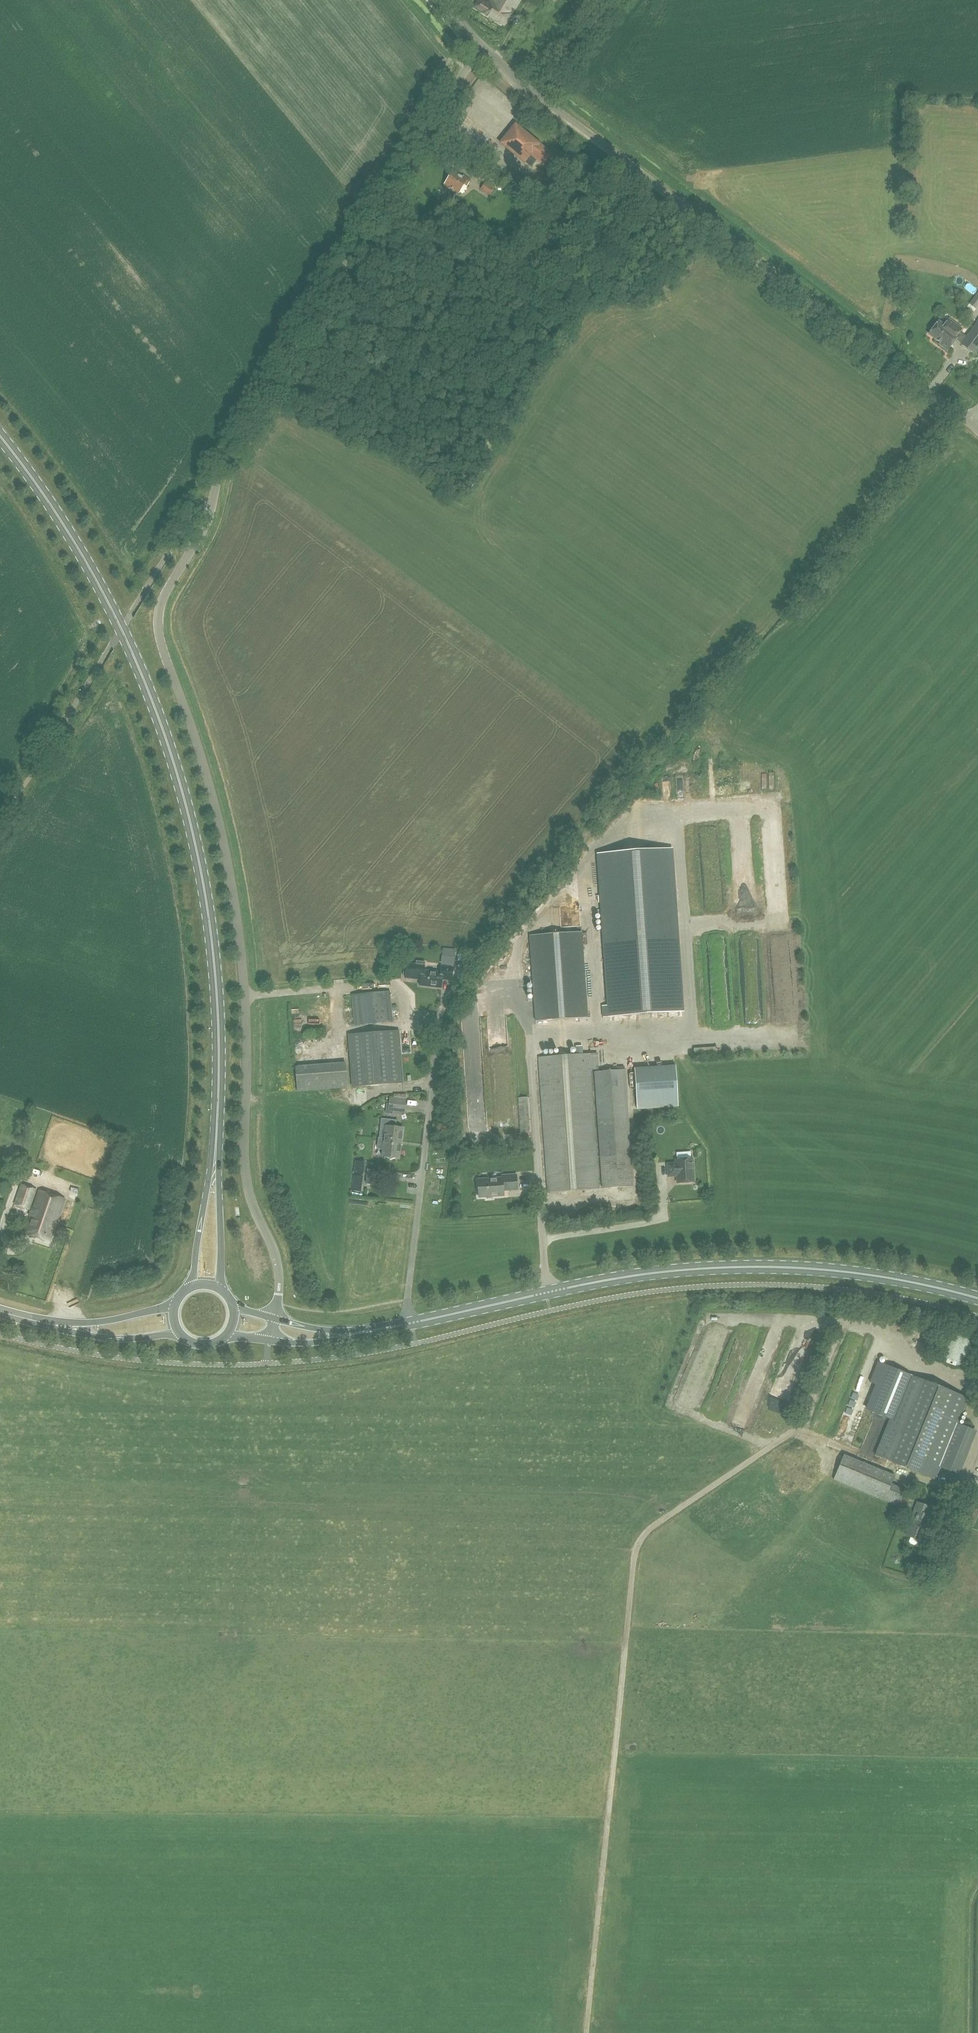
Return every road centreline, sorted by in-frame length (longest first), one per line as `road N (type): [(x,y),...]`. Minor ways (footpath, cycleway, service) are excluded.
road 1 (unclassified): [(481,45),(224,463),(207,522),(158,614),(232,888),(245,1007),(245,1168),(277,1264),(274,1318)]
road 2 (track): [(960,1492),(801,1431),(637,1535),(585,2032)]
road 3 (primary): [(0,436),(89,568),(174,765),(213,956),(215,1153)]
road 4 (primary): [(977,1298),(836,1270),(704,1268),(599,1281),(367,1331)]
road 5 (unclassified): [(977,428),(540,98)]
road 6 (primary): [(223,1291),(215,1153)]
road 7 (primary): [(215,1153),(189,1288)]
road 8 (secondary): [(60,1326),(115,1338),(183,1336)]
road 9 (residential): [(0,820),(67,718)]
road 10 (secondary): [(176,1301),(60,1326)]

